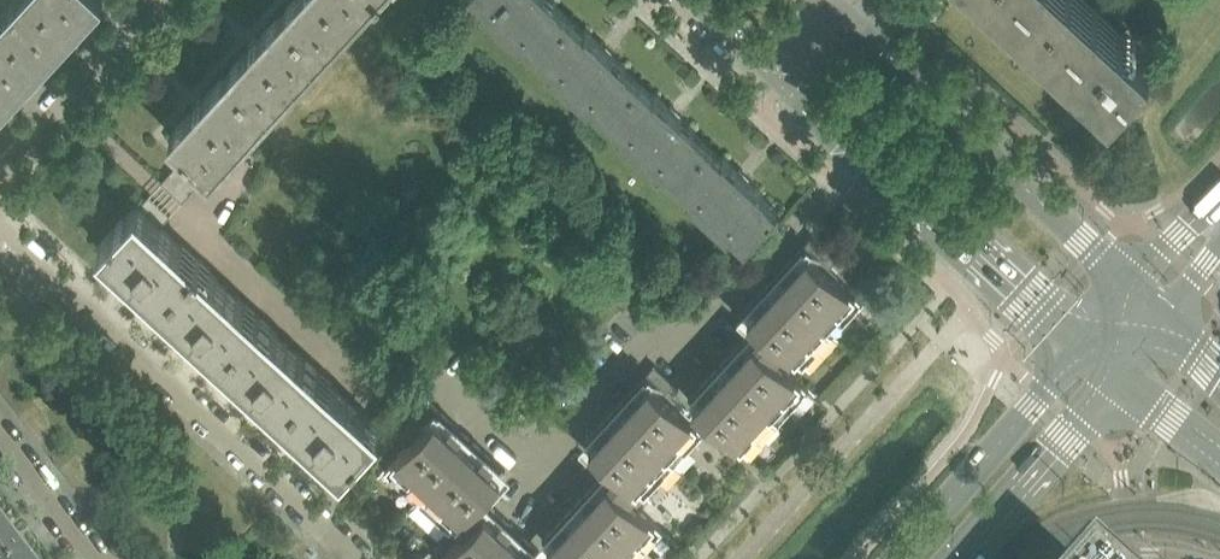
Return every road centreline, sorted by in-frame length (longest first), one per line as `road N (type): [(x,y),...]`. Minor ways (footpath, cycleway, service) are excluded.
road 1 (residential): [(353,558),(335,533),(0,223)]
road 2 (tertiary): [(780,67),(1086,347)]
road 3 (tertiary): [(1136,289),(837,10)]
road 4 (tertiary): [(1086,347),(906,558)]
road 5 (residential): [(160,0),(0,177)]
road 6 (tertiary): [(970,558),(1126,383)]
road 7 (residential): [(0,441),(91,558)]

